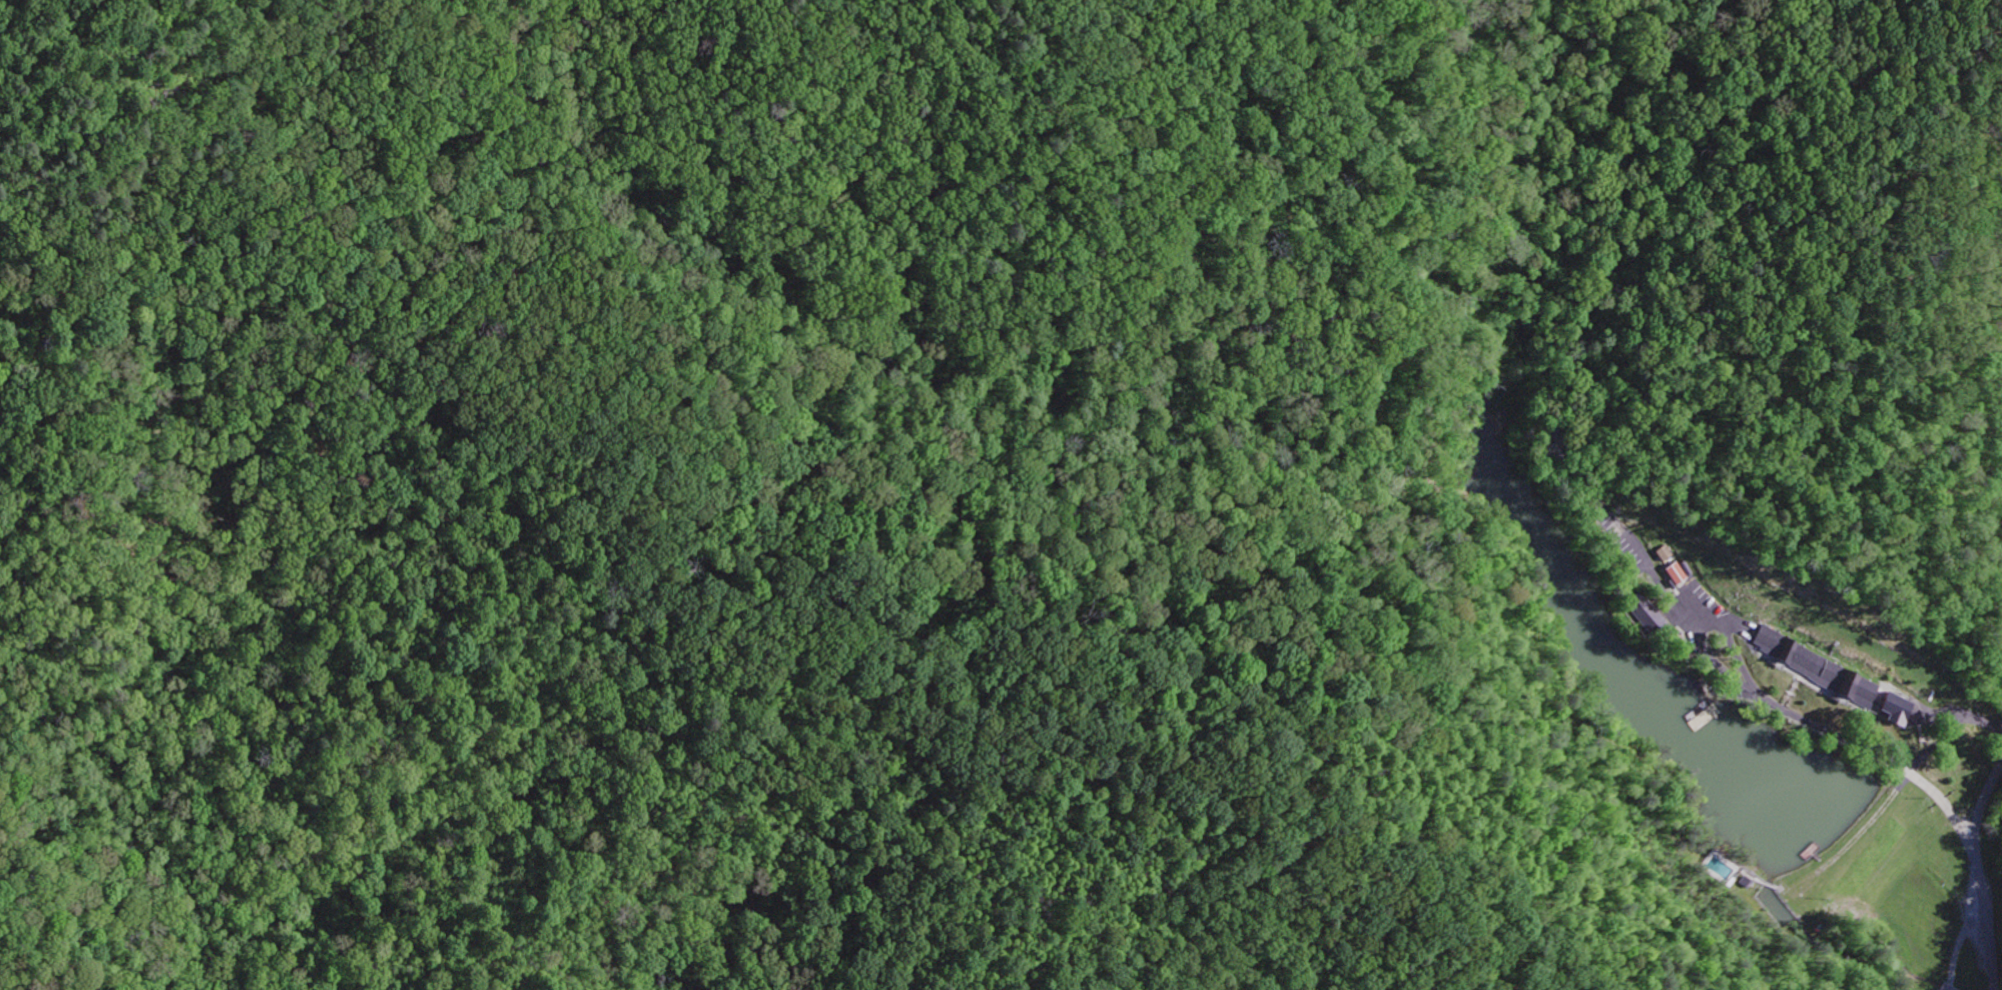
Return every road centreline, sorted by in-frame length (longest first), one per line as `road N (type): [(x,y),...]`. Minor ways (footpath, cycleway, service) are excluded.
road 1 (residential): [(1755,690),(1731,636),(1711,625),(1704,649),(1720,670),(1781,708),(1930,787),(1972,843)]
road 2 (residential): [(1994,989),(1972,830),(2001,763)]

